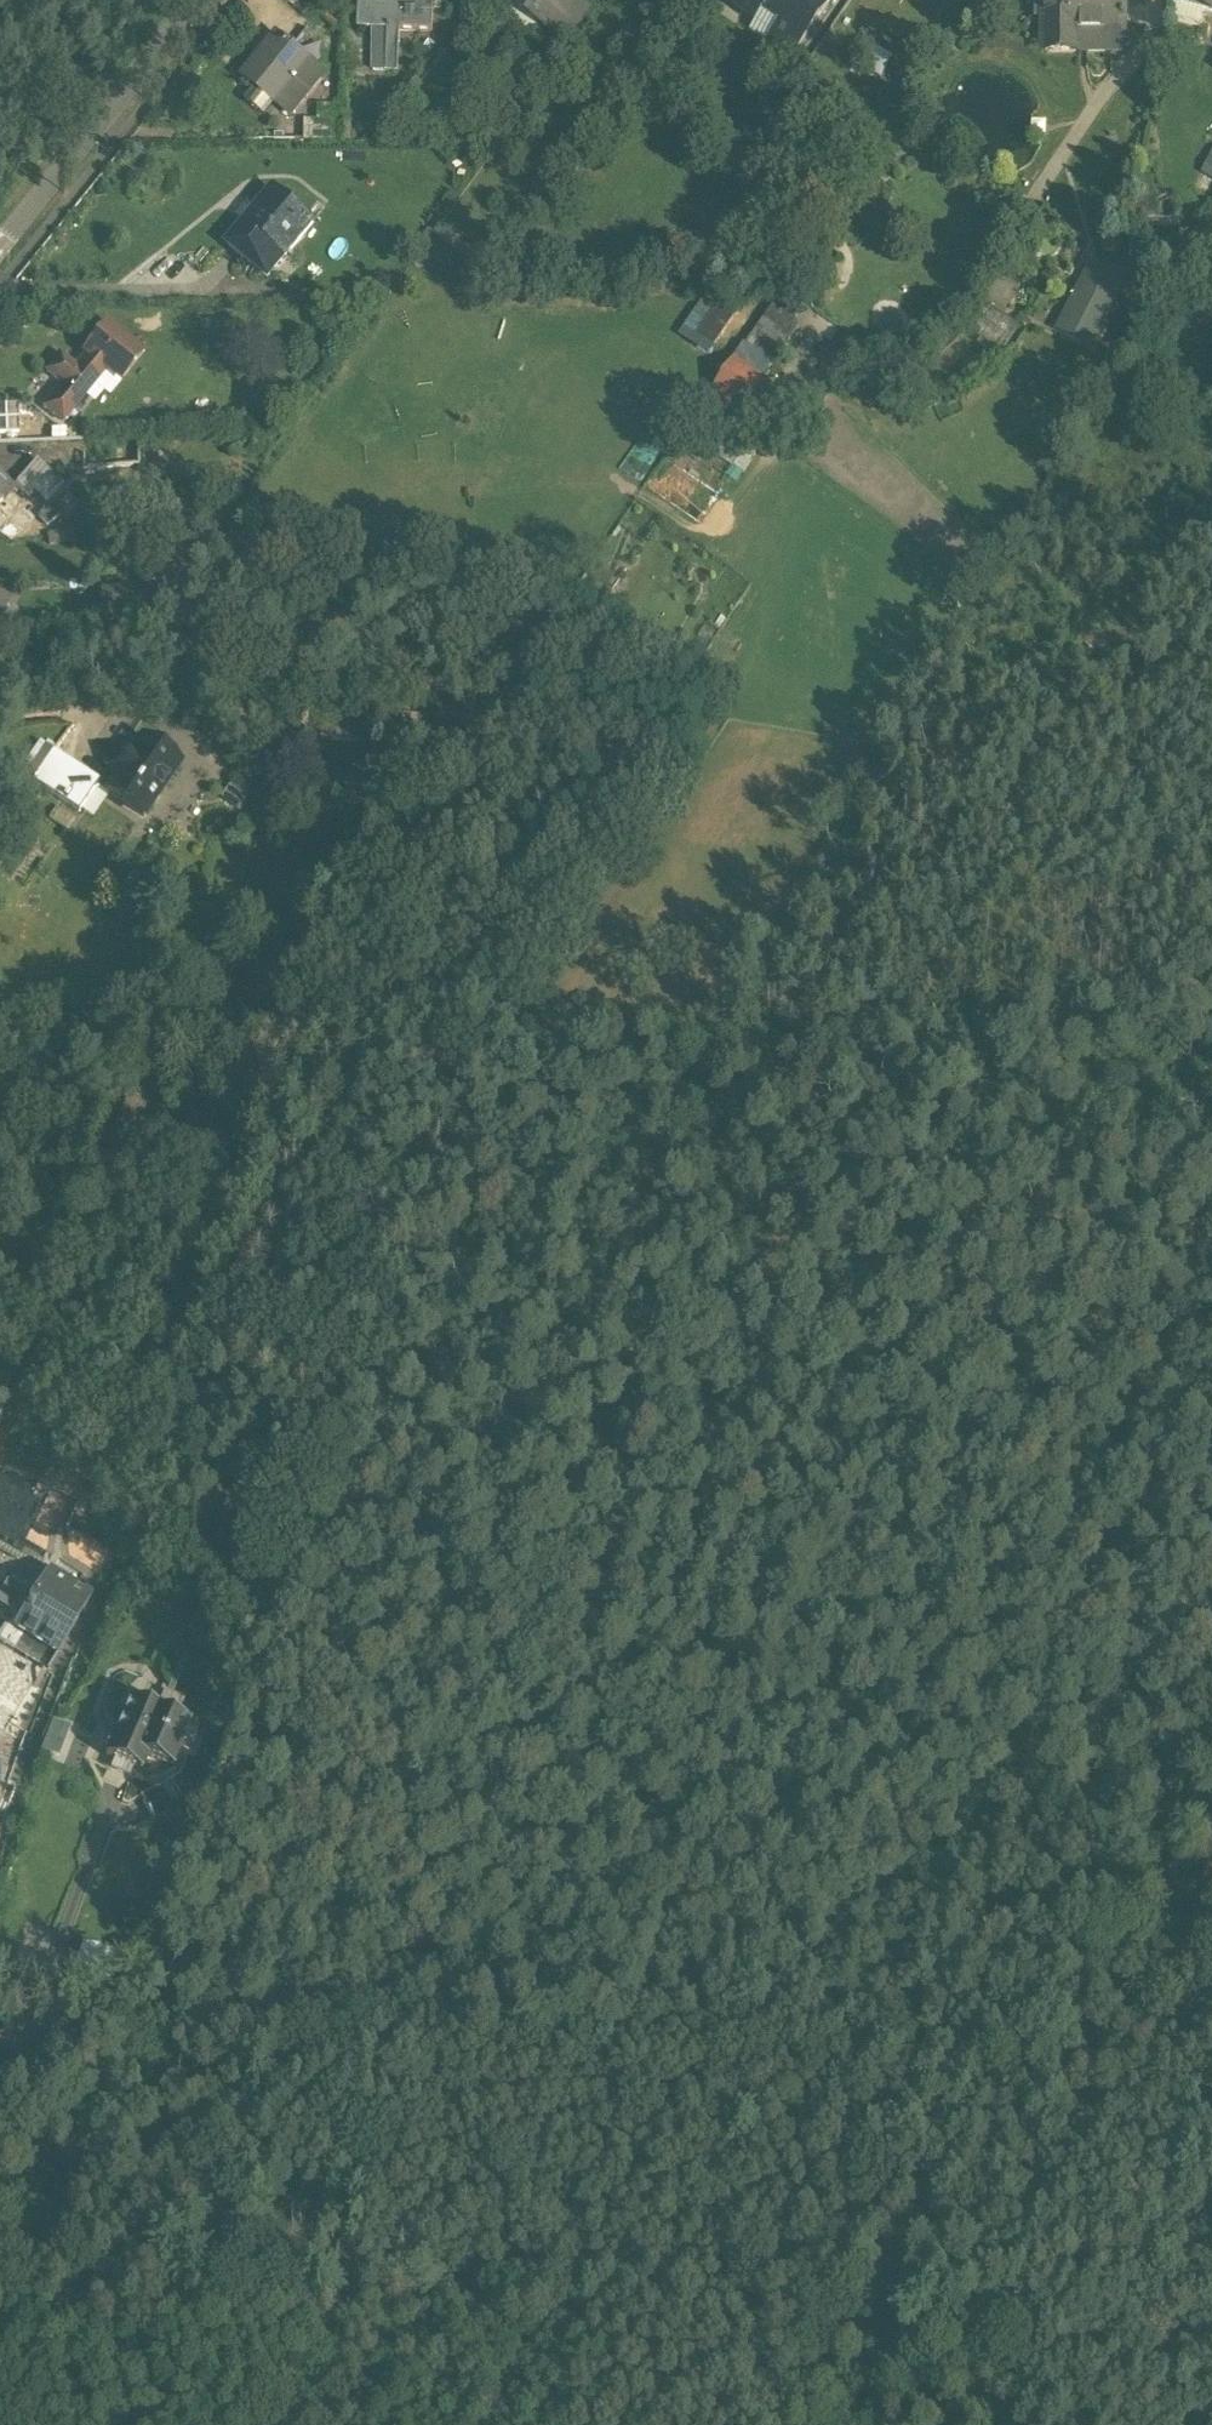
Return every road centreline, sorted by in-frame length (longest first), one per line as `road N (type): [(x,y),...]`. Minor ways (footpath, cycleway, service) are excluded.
road 1 (residential): [(197,0),(0,249)]

